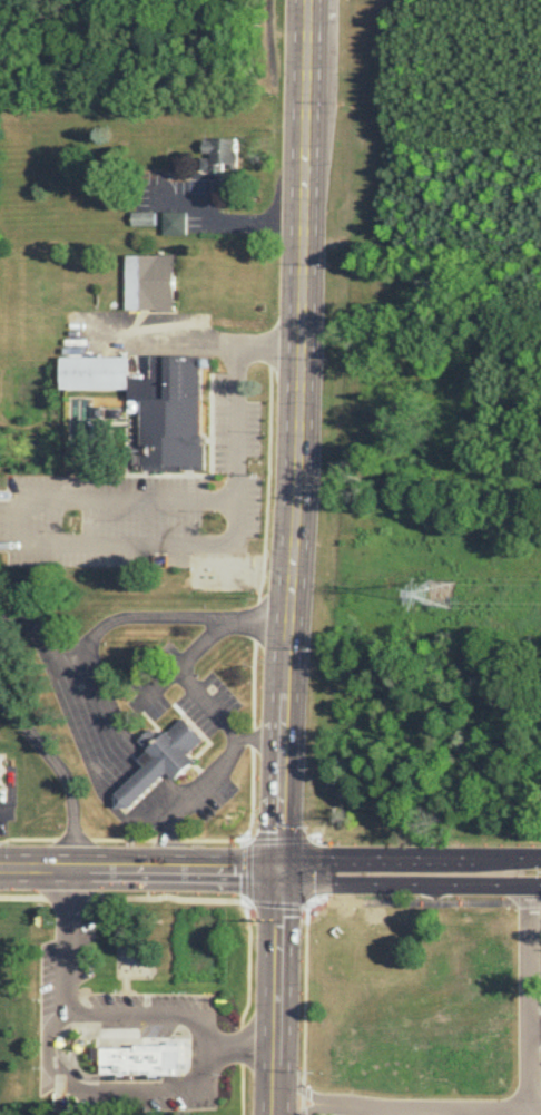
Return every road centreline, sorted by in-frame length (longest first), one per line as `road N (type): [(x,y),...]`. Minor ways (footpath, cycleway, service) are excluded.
road 1 (tertiary): [(282,872),(298,218)]
road 2 (tertiary): [(0,871),(282,872)]
road 3 (tertiary): [(282,872),(540,891)]
road 4 (tertiary): [(540,859),(282,872)]
road 5 (tertiary): [(276,1114),(282,872)]
road 6 (residential): [(525,1114),(530,891)]
road 7 (tertiary): [(298,218),(305,0)]
road 8 (residential): [(333,1103),(470,1114)]

